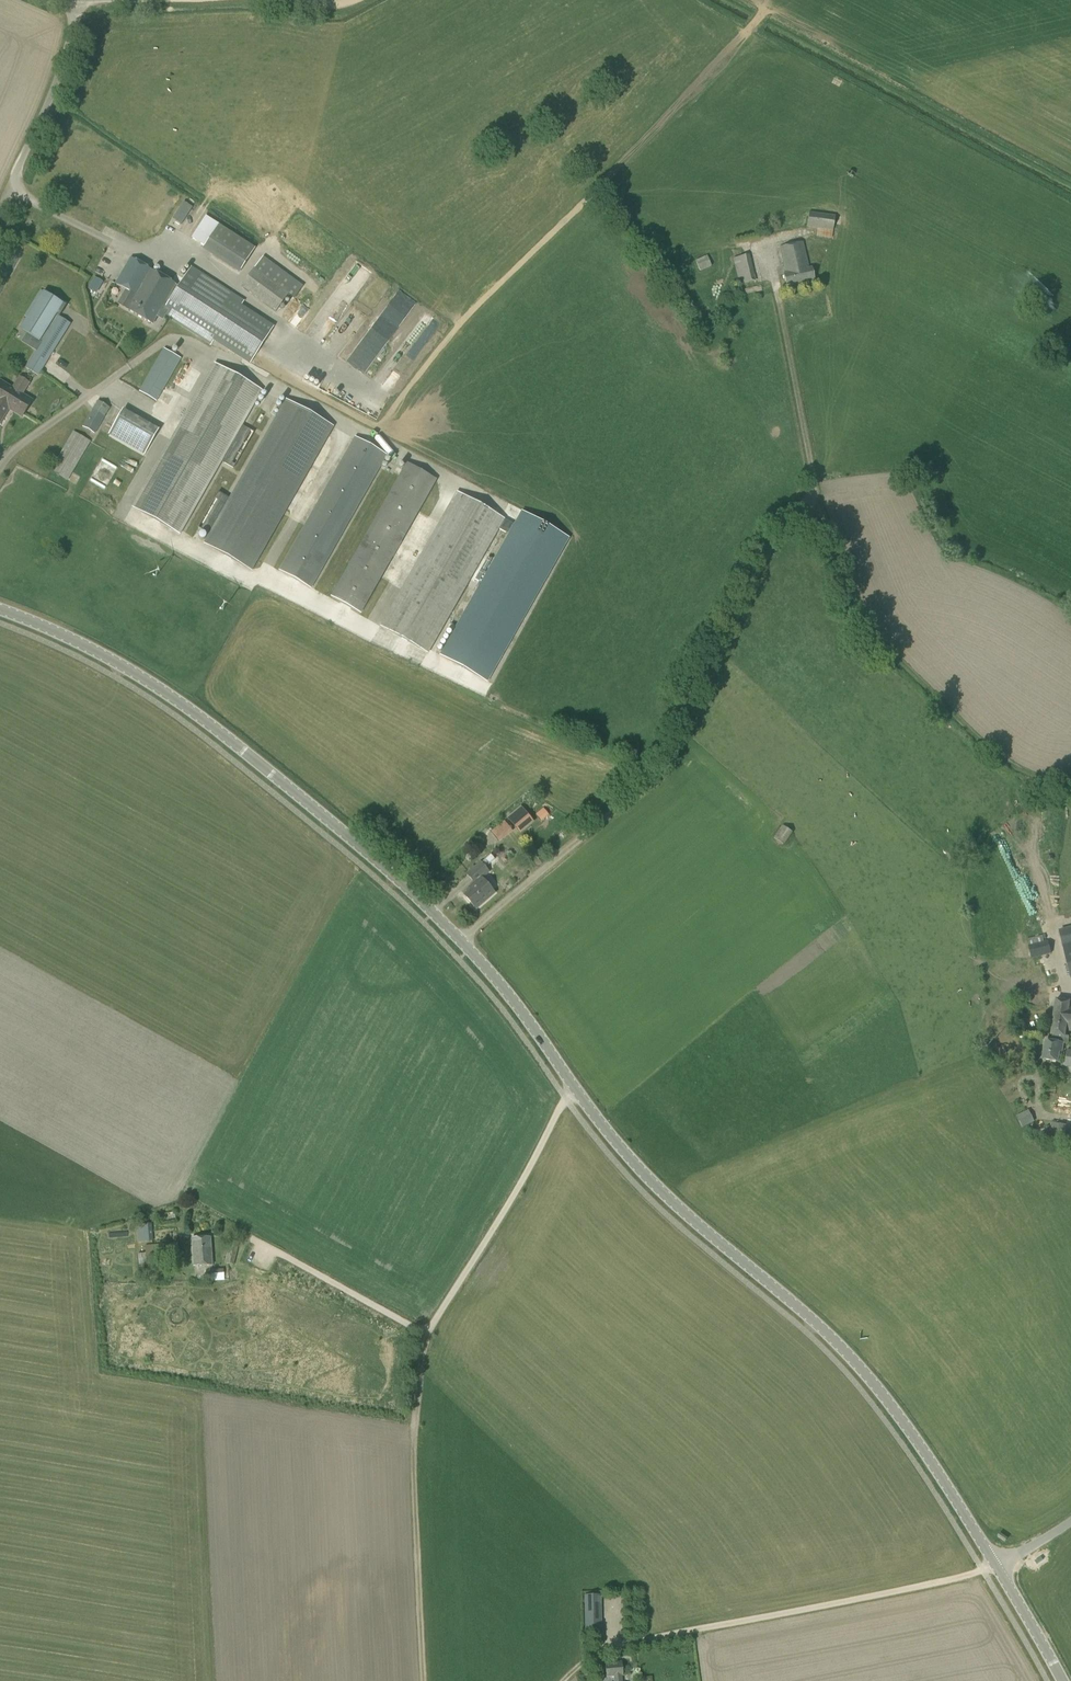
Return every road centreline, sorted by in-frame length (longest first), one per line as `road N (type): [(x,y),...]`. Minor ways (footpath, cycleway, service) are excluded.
road 1 (tertiary): [(998,1567),(869,1376),(642,1172),(460,939)]
road 2 (track): [(1070,783),(1026,779),(867,643),(834,570),(772,273)]
road 3 (track): [(425,1680),(415,1460),(432,1321),(576,1089)]
road 4 (unclassified): [(460,939),(667,767),(693,681),(814,479)]
road 5 (tertiary): [(460,939),(201,719),(123,668),(0,611)]
road 6 (track): [(998,1567),(624,1643),(565,1680)]
road 7 (unclassified): [(0,206),(52,93),(80,1)]
road 8 (tertiary): [(1063,1680),(998,1567)]

